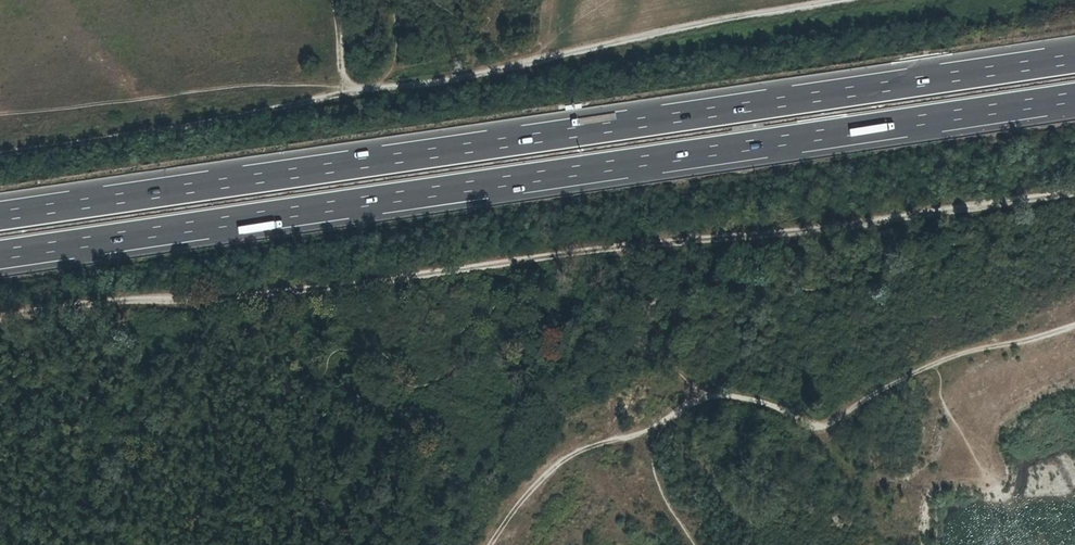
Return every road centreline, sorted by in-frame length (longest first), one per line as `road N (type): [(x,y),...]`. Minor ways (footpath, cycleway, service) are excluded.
road 1 (motorway): [(1074,57),(0,217)]
road 2 (motorway): [(0,255),(1074,97)]
road 3 (track): [(1074,191),(804,232),(0,322)]
road 4 (track): [(350,93),(0,155)]
road 5 (track): [(832,0),(541,61)]
road 6 (track): [(541,61),(387,90)]

